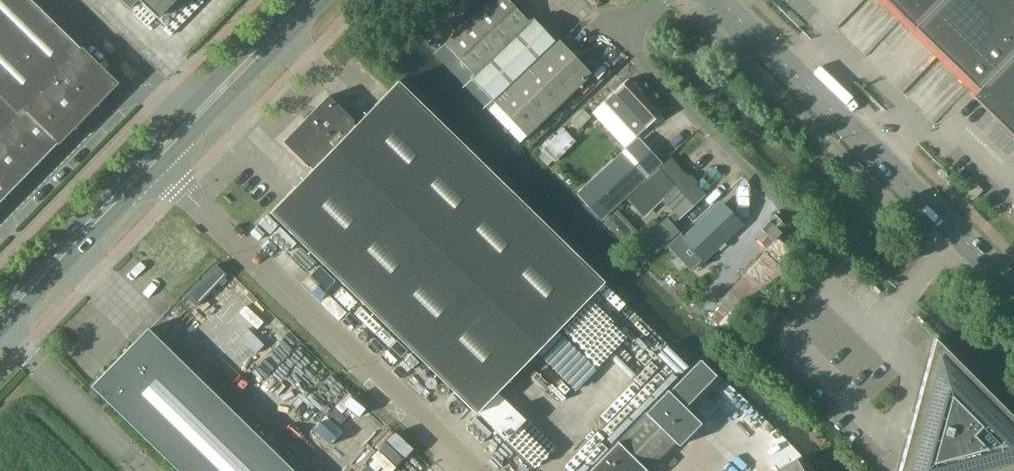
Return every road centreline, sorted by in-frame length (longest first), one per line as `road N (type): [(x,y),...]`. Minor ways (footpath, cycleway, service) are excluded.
road 1 (unclassified): [(477,470),(159,165)]
road 2 (tertiary): [(295,0),(0,302)]
road 3 (tertiary): [(1013,301),(718,0)]
road 4 (unclassified): [(653,0),(618,36),(814,232)]
road 5 (tertiary): [(159,165),(324,0)]
road 6 (tertiary): [(0,328),(159,165)]

